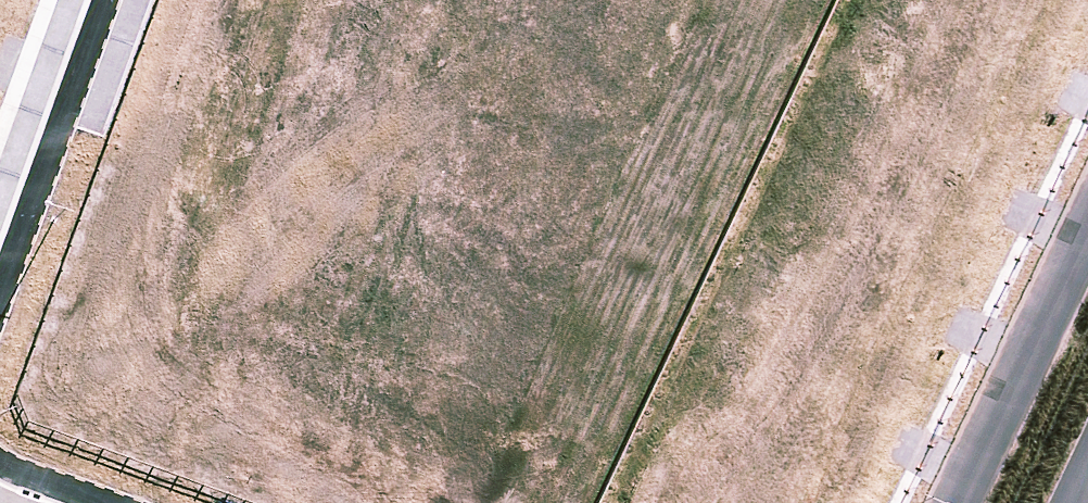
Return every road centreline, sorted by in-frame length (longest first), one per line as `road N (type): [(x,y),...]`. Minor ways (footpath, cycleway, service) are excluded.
road 1 (residential): [(0,295),(107,0)]
road 2 (residential): [(959,502),(1087,237)]

